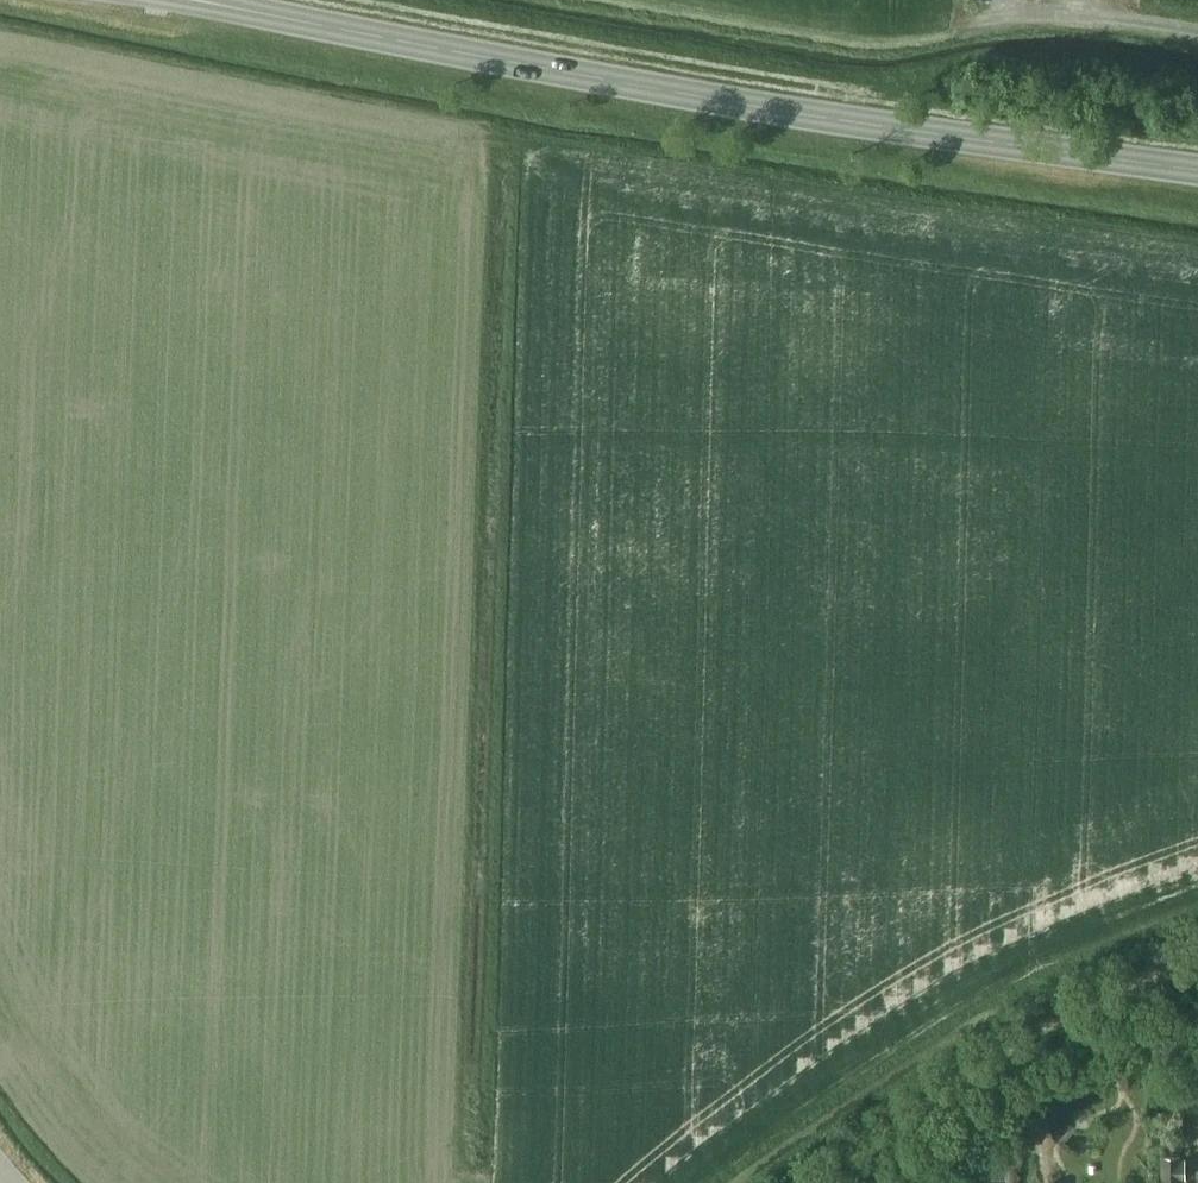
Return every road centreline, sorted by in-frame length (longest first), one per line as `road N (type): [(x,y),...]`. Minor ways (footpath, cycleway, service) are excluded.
road 1 (primary): [(1197,167),(162,0)]

